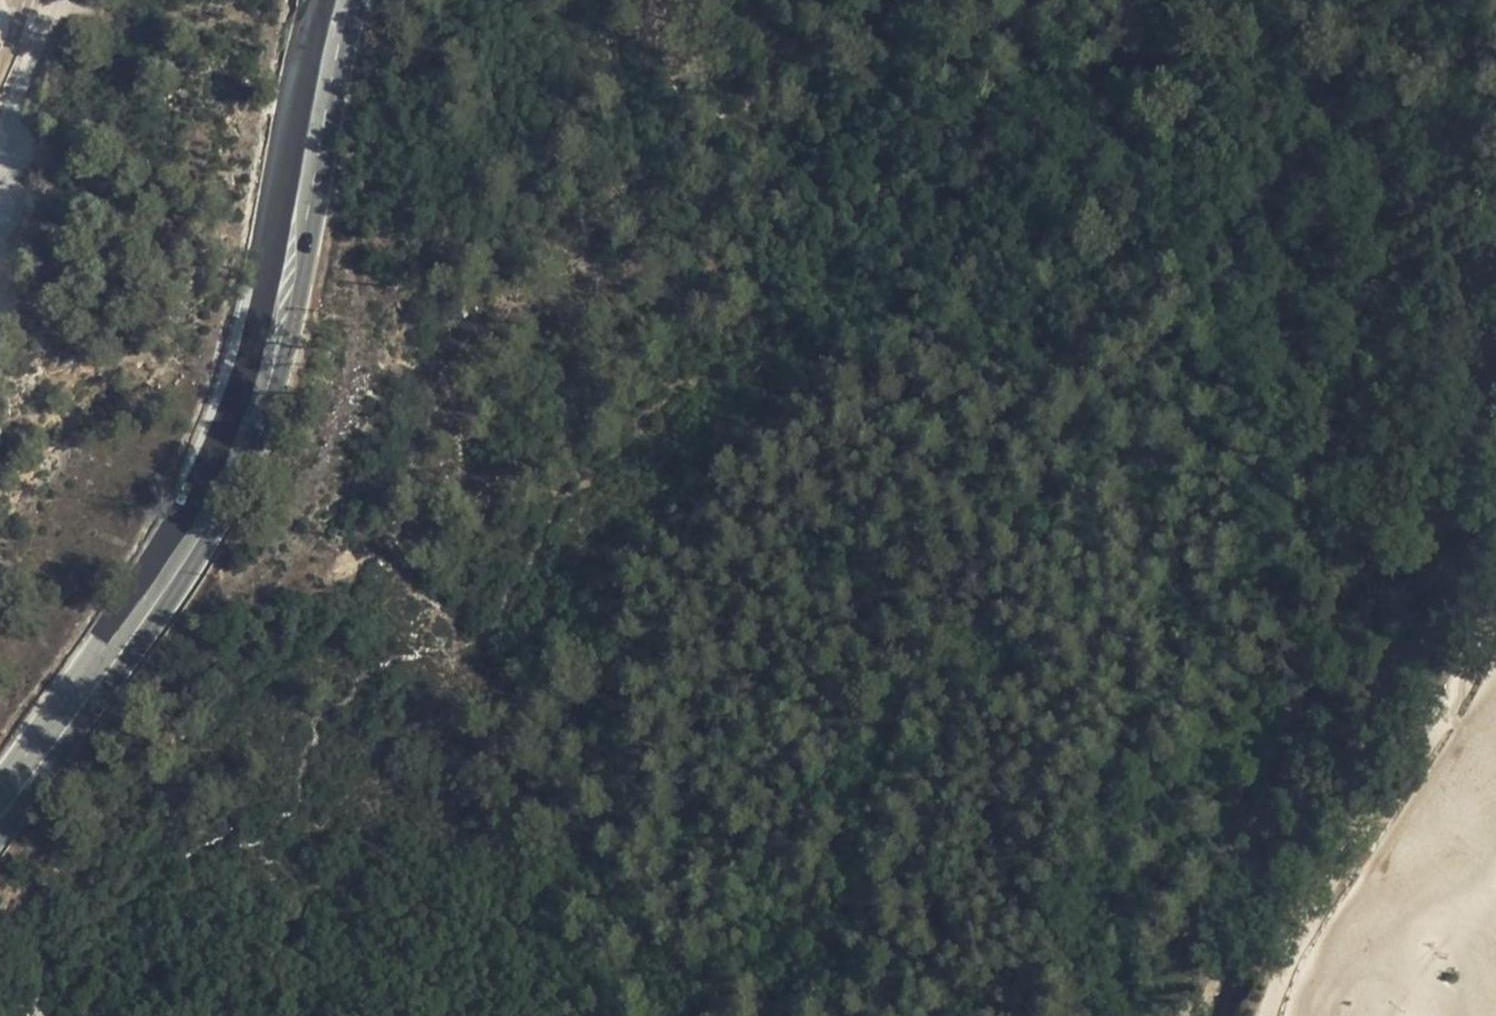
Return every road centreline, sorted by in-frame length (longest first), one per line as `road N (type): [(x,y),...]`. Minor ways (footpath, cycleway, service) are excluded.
road 1 (primary): [(346,0),(271,362),(204,528),(0,813)]
road 2 (track): [(1495,615),(1261,1015)]

